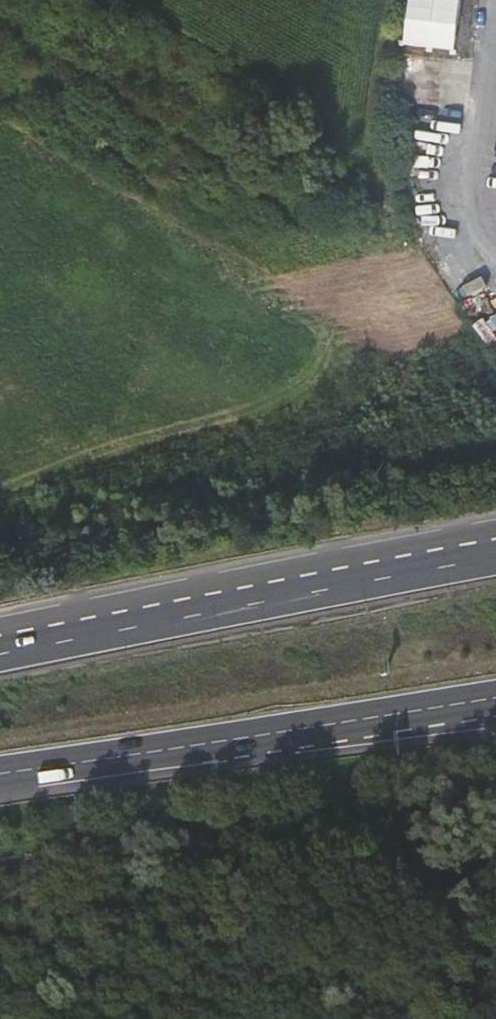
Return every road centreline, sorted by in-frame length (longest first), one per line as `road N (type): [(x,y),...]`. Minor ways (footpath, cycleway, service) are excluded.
road 1 (trunk): [(0,775),(495,698)]
road 2 (trunk): [(455,560),(0,653)]

